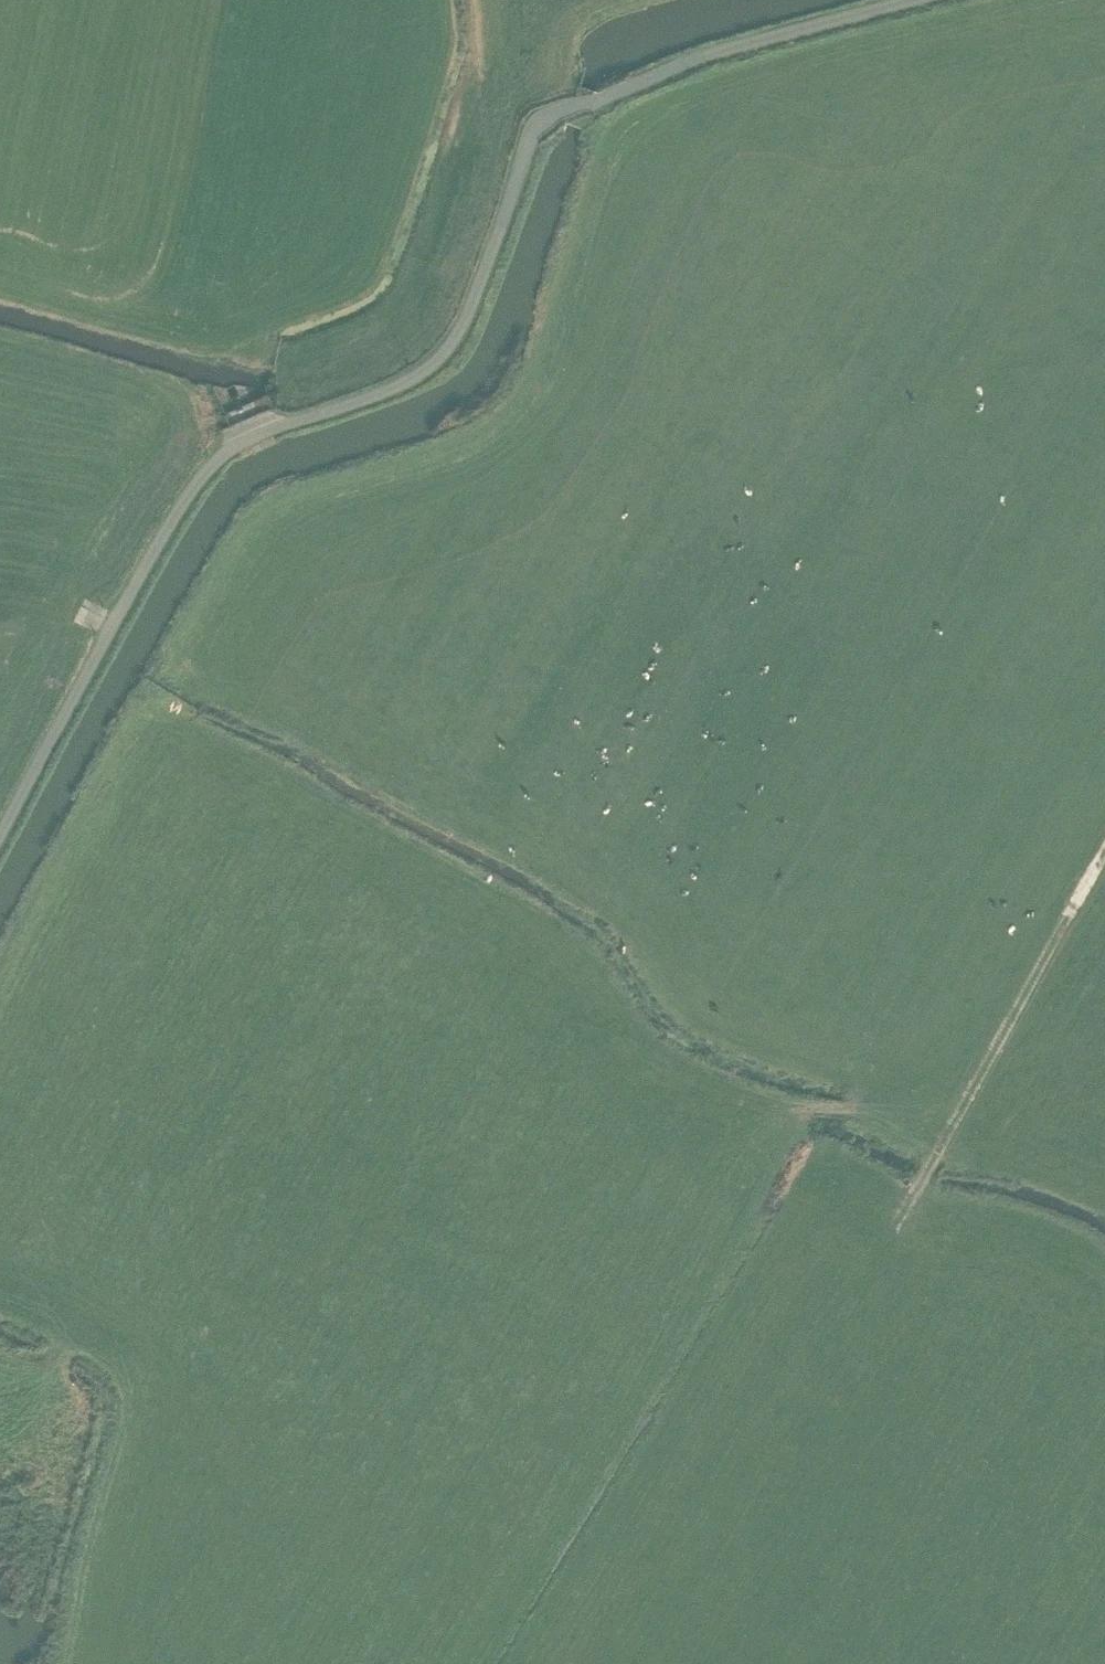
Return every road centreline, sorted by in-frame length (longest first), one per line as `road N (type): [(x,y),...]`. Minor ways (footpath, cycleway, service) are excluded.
road 1 (unclassified): [(0,834),(206,468),(239,441),(411,379),(436,359),(460,332),(526,158),(548,123),(712,52),(915,0)]
road 2 (track): [(1104,843),(914,1194)]

